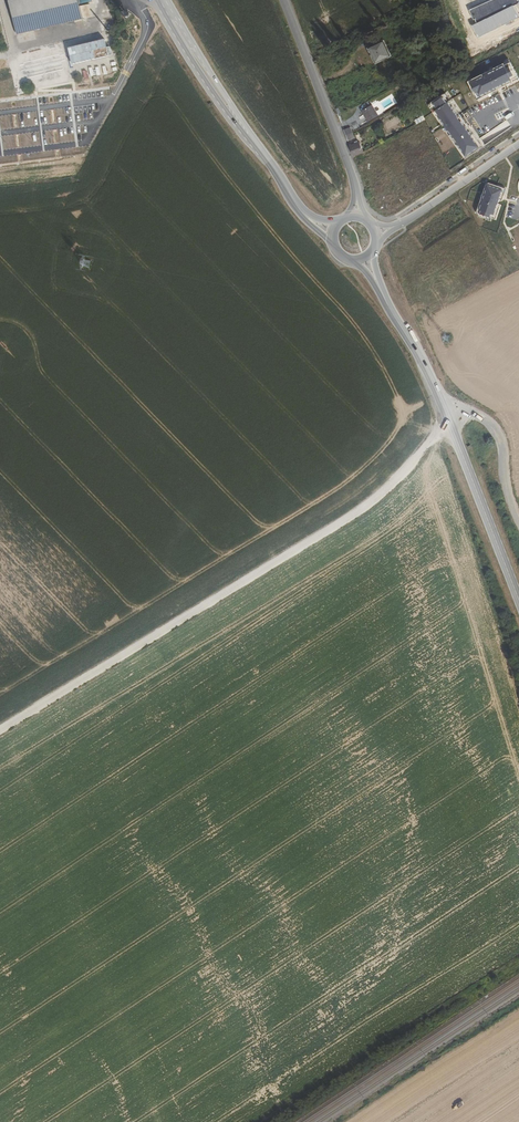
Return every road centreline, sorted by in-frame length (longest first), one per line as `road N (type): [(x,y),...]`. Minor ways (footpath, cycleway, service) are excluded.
road 1 (track): [(0,733),(378,502),(449,421)]
road 2 (residential): [(284,0),(356,190)]
road 3 (secondary): [(157,0),(270,162)]
road 4 (secondary): [(270,162),(168,0)]
road 5 (secondary): [(449,421),(518,599)]
road 6 (residential): [(391,228),(518,144)]
road 7 (unclassified): [(518,523),(493,425),(471,415),(449,421)]
road 8 (secondary): [(389,309),(449,421)]

